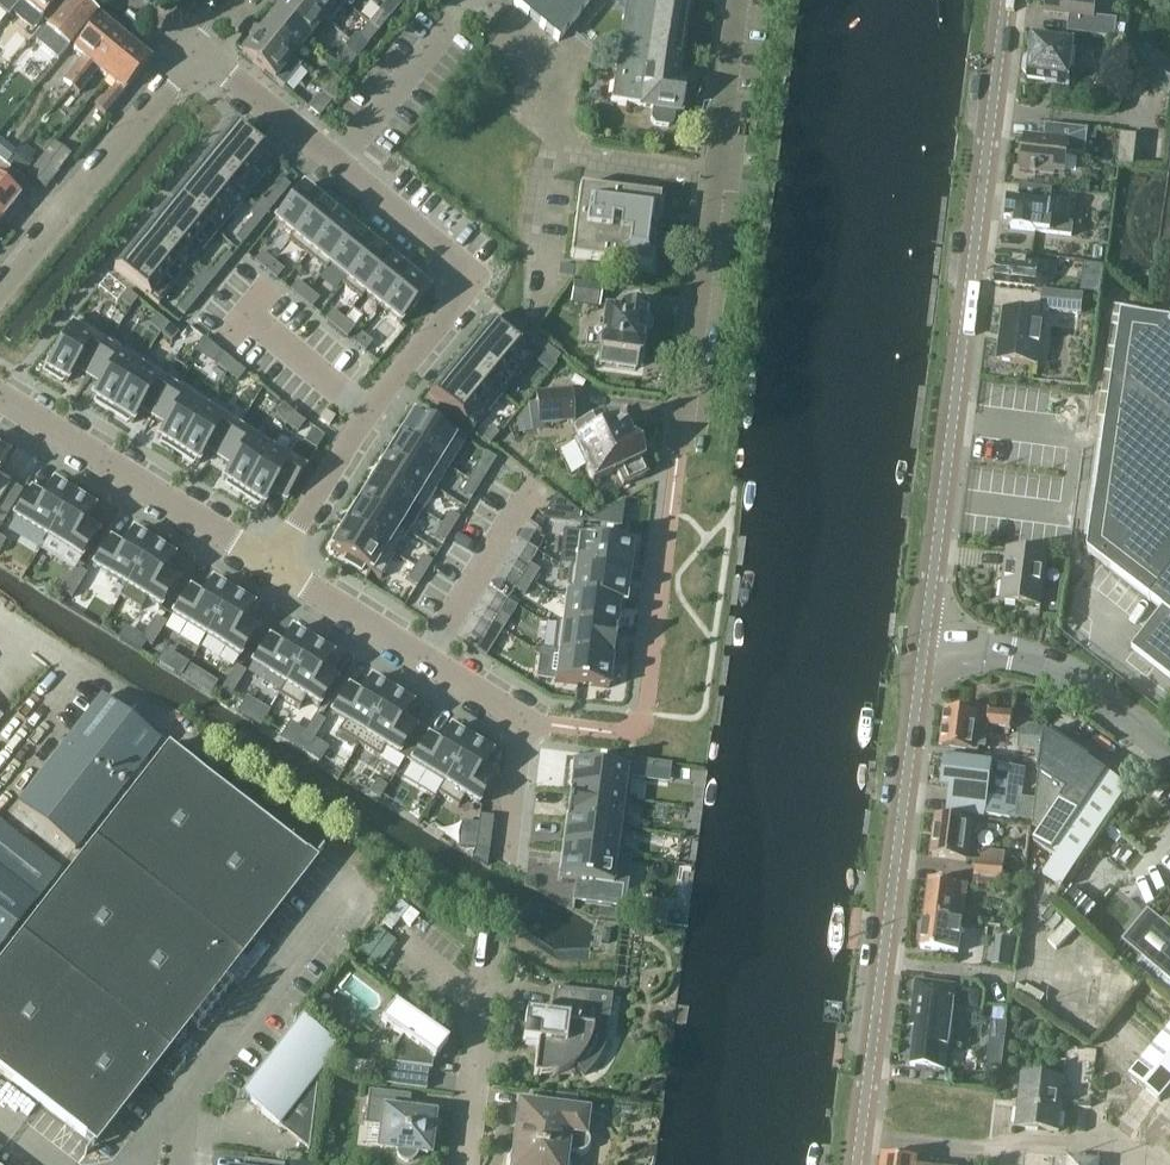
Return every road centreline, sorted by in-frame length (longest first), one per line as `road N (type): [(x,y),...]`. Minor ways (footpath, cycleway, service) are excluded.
road 1 (residential): [(274,570),(368,415),(465,279),(455,262),(193,50)]
road 2 (tertiary): [(924,645),(1006,0)]
road 3 (tertiary): [(857,1164),(924,645)]
road 4 (residential): [(683,443),(739,0)]
road 5 (residential): [(510,857),(521,722),(274,570)]
road 6 (residential): [(173,1164),(179,1109),(363,869)]
road 7 (residential): [(274,570),(0,402)]
road 8 (residential): [(0,285),(193,50)]
road 9 (unclassified): [(924,645),(1009,655),(1060,672),(1169,760)]
road 10 (residential): [(460,1164),(490,935)]

